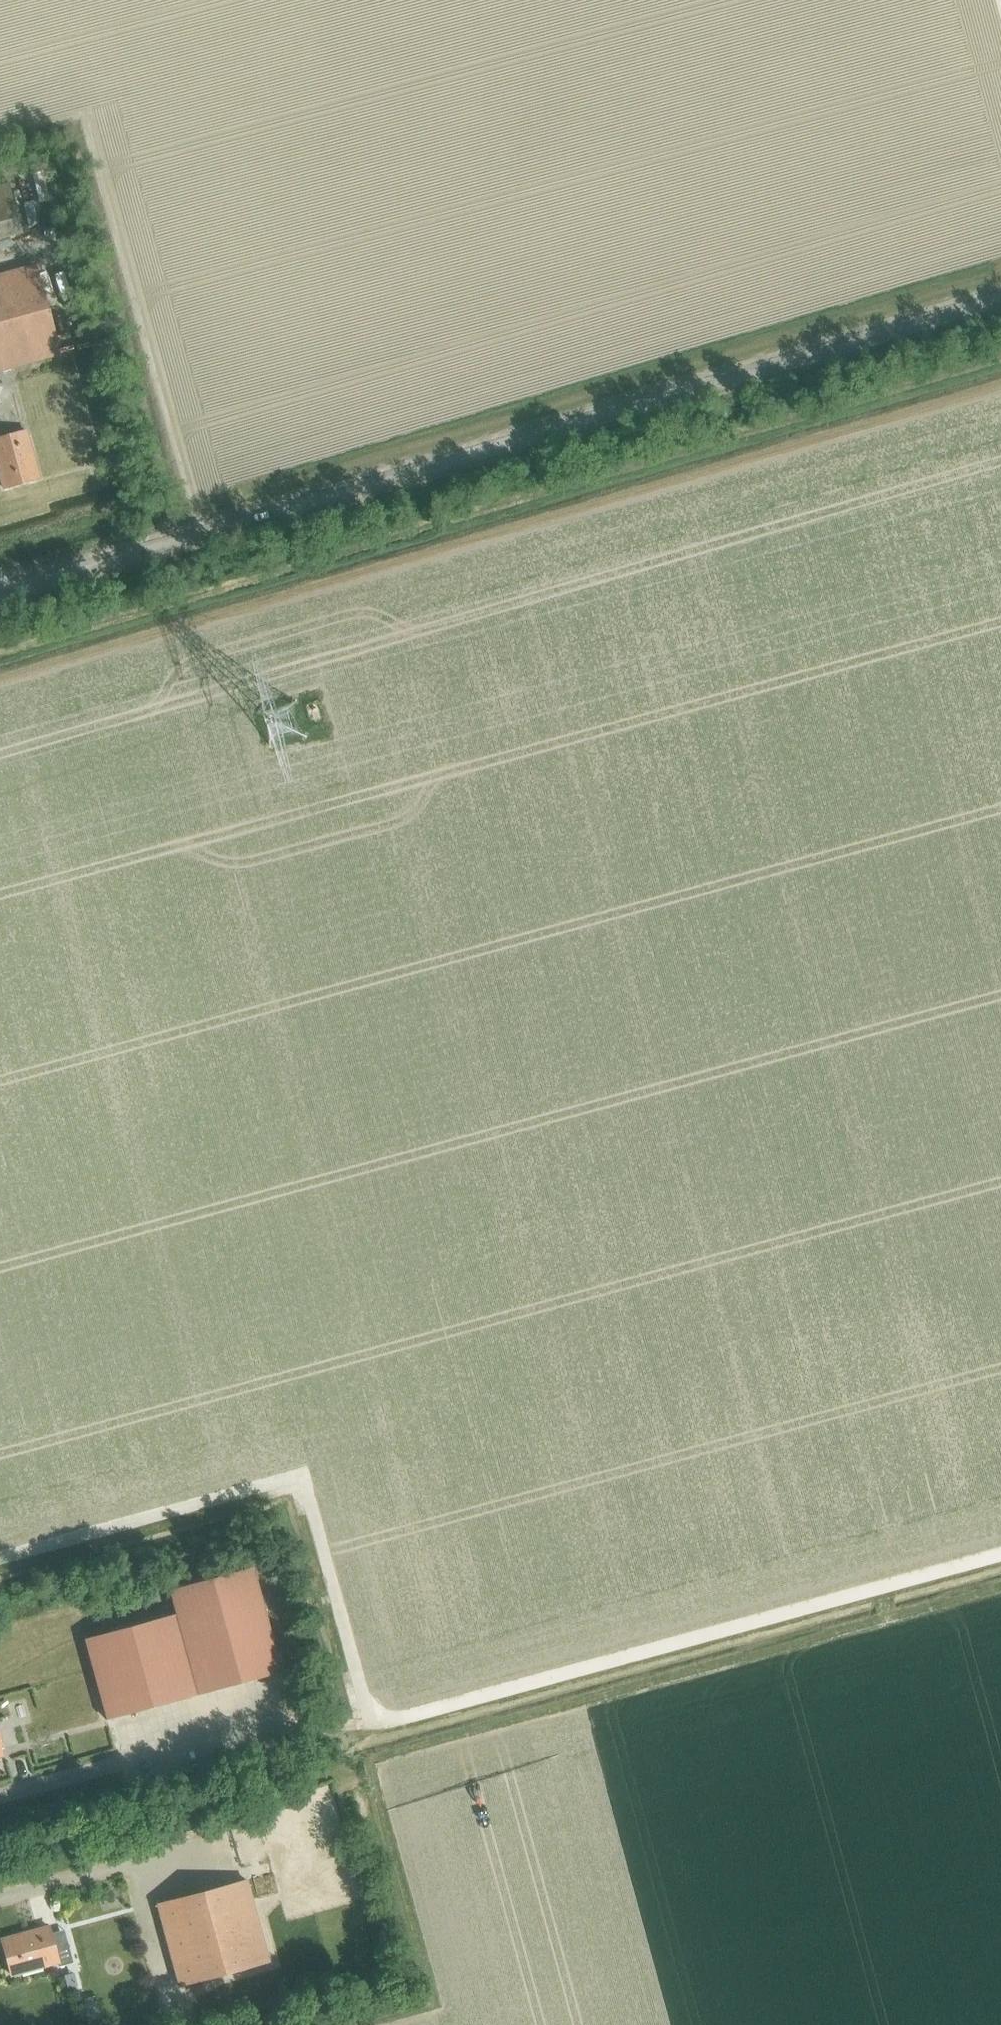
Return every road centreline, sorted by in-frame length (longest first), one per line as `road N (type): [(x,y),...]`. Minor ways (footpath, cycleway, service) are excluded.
road 1 (unclassified): [(1000,301),(0,595)]

